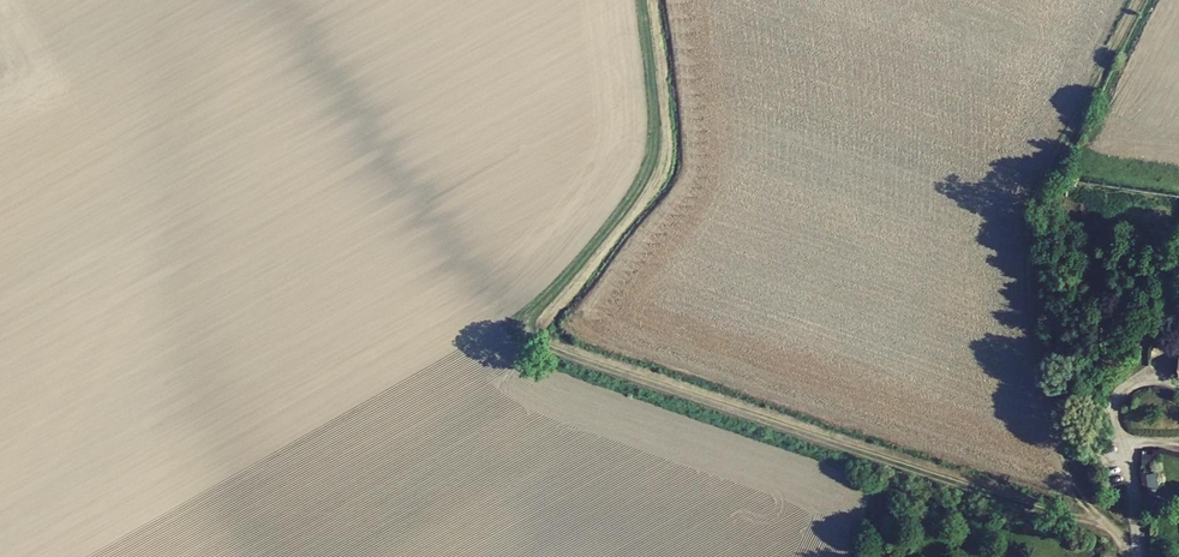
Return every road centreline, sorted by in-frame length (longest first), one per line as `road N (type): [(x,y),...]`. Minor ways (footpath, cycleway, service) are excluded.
road 1 (track): [(650,0),(664,117),(657,173),(610,244),(547,313),(554,345),(577,361),(1078,517),(1115,533),(1137,556)]

